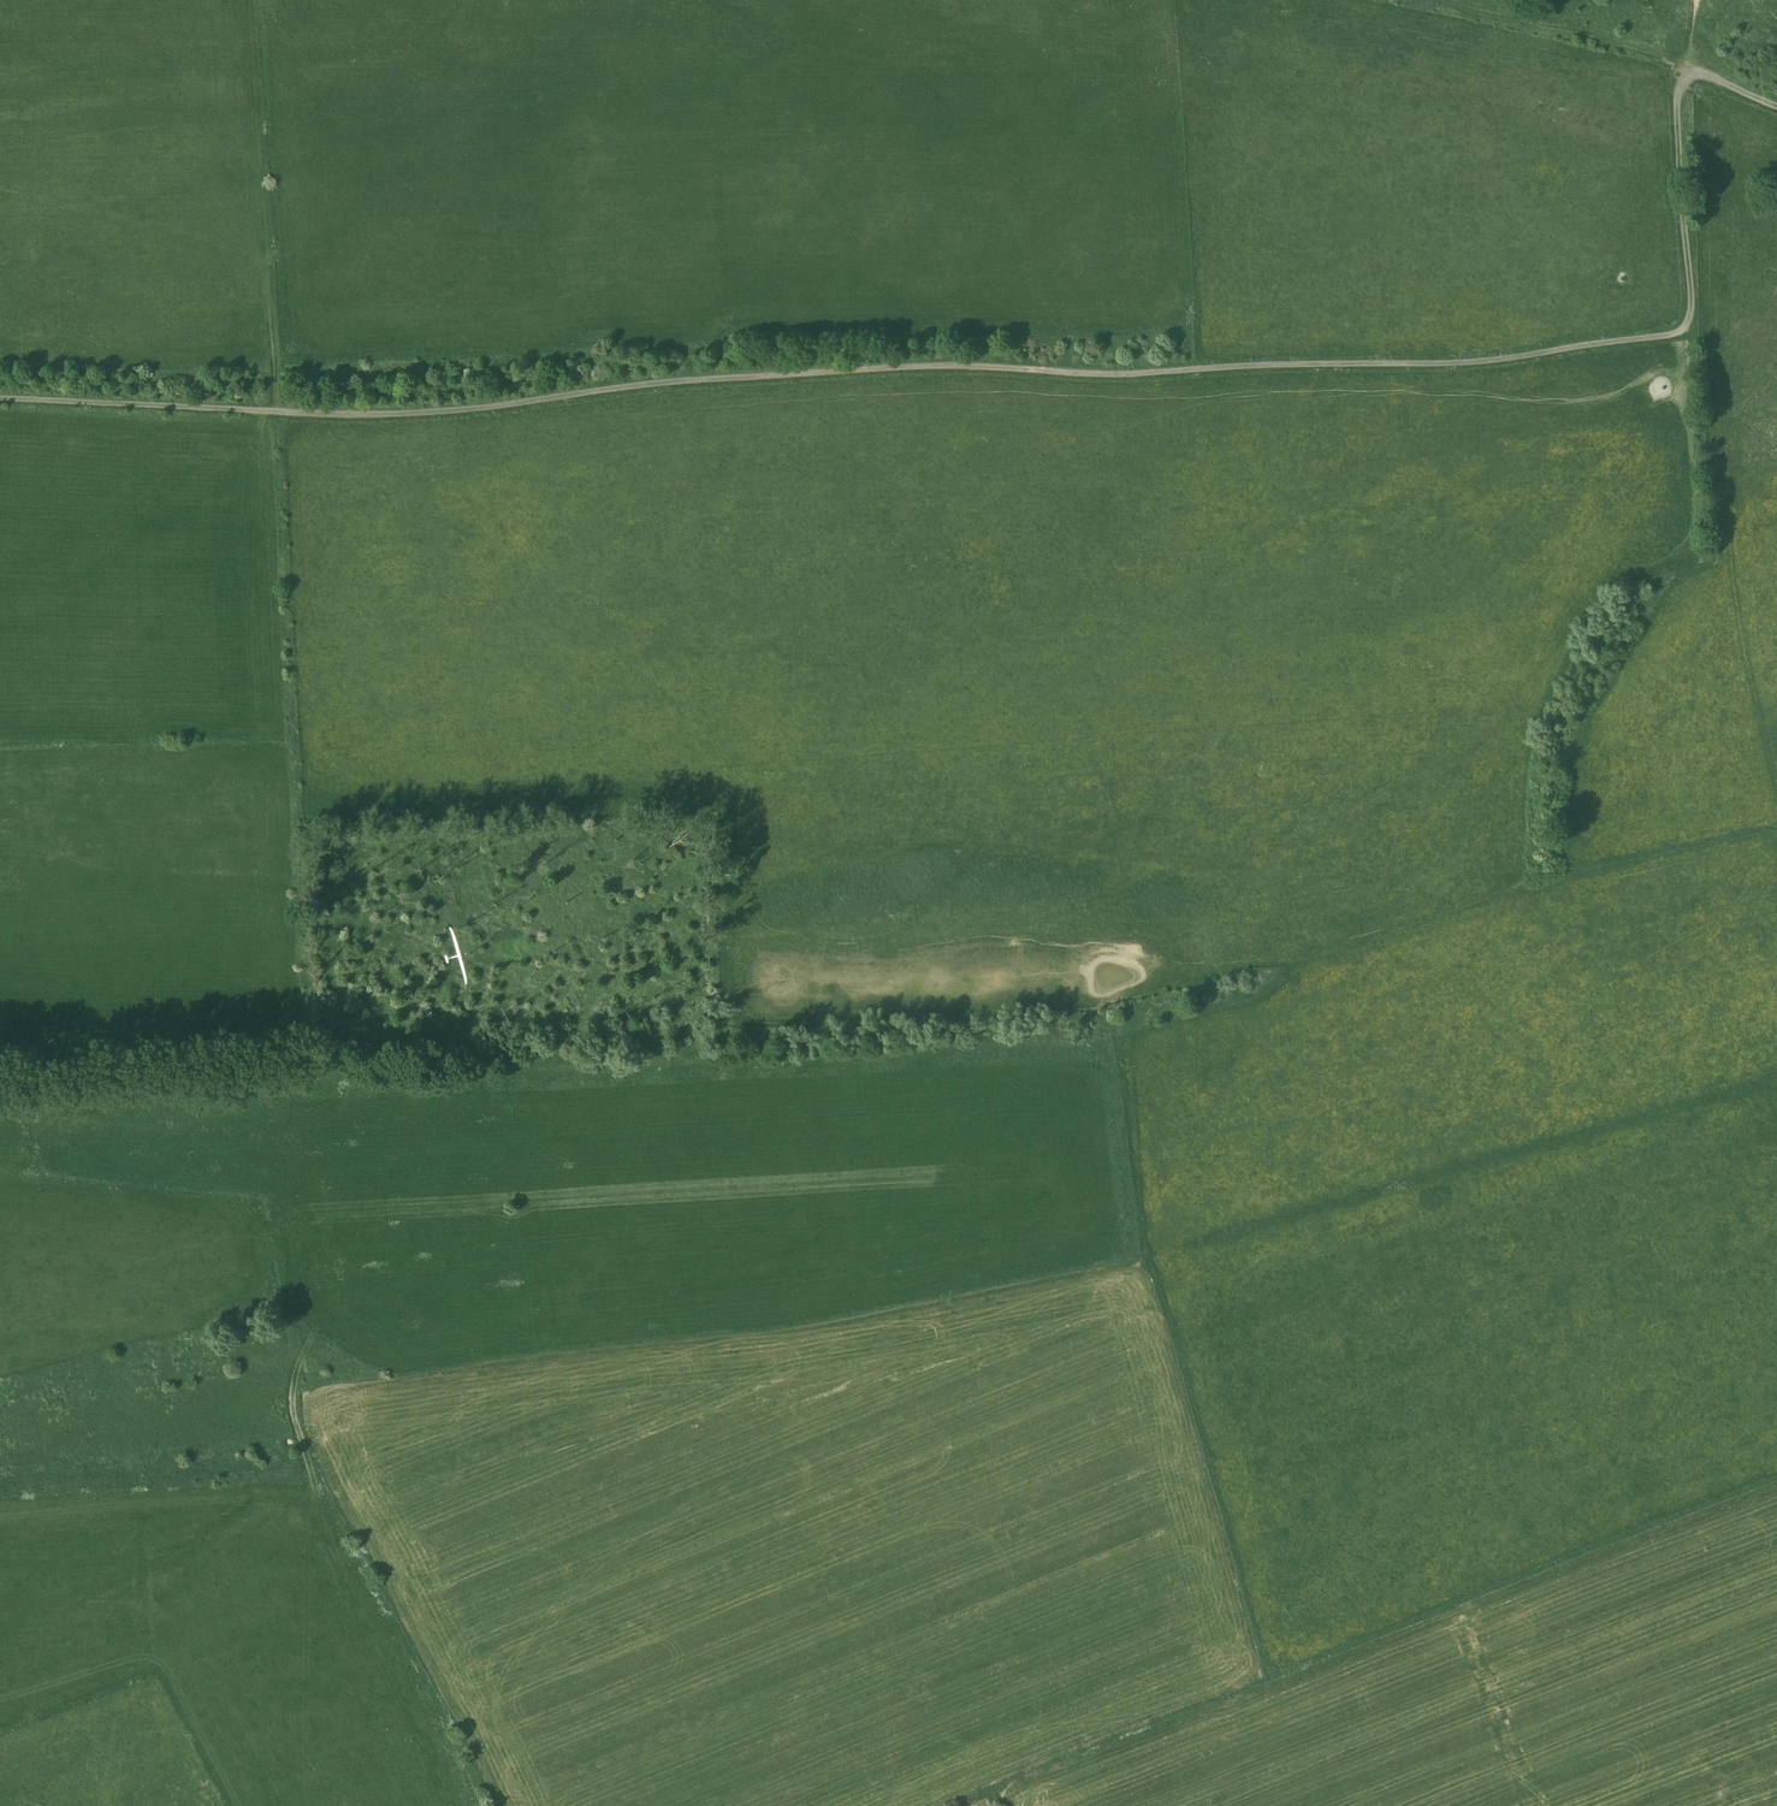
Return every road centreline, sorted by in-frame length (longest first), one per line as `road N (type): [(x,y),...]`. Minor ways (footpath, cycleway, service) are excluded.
road 1 (track): [(1776,105),(1708,76),(1679,89),(1691,309),(1678,333),(1461,362),(1128,373),(925,366),(685,381),(422,413),(0,399)]
road 2 (track): [(1694,76),(1648,51),(1450,0)]

